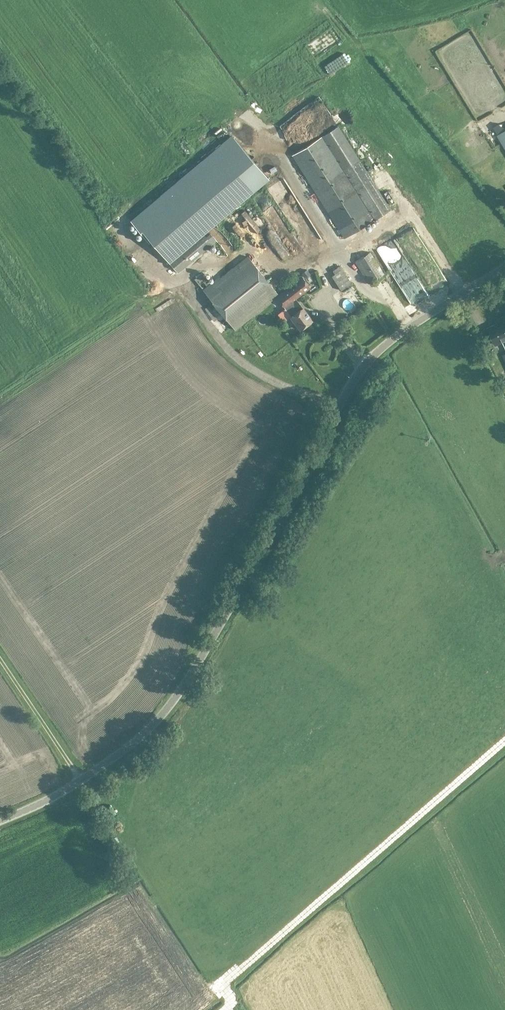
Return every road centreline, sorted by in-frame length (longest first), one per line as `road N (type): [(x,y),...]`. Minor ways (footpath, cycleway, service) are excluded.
road 1 (unclassified): [(0,822),(91,777),(159,722),(283,517),(350,386),(394,339),(504,267)]

